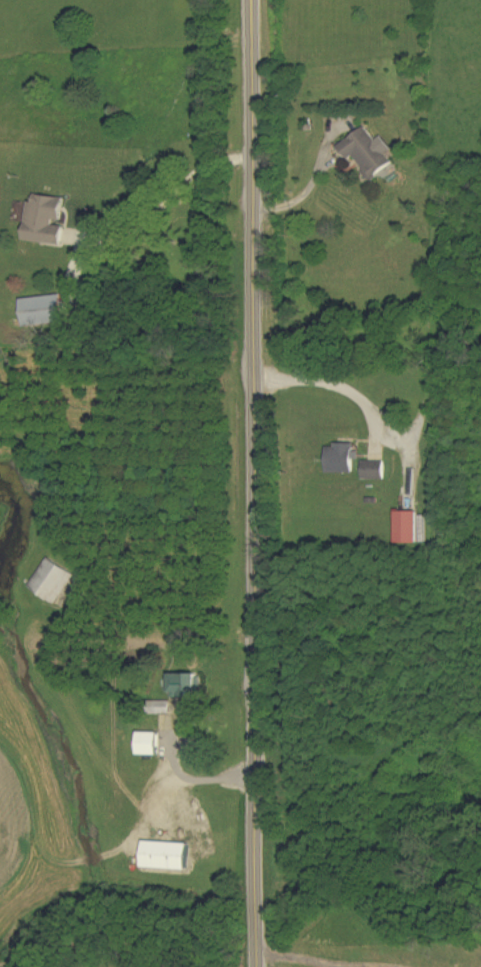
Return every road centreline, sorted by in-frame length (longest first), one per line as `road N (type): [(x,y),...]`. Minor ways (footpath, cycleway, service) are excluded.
road 1 (secondary): [(253,966),(247,0)]

